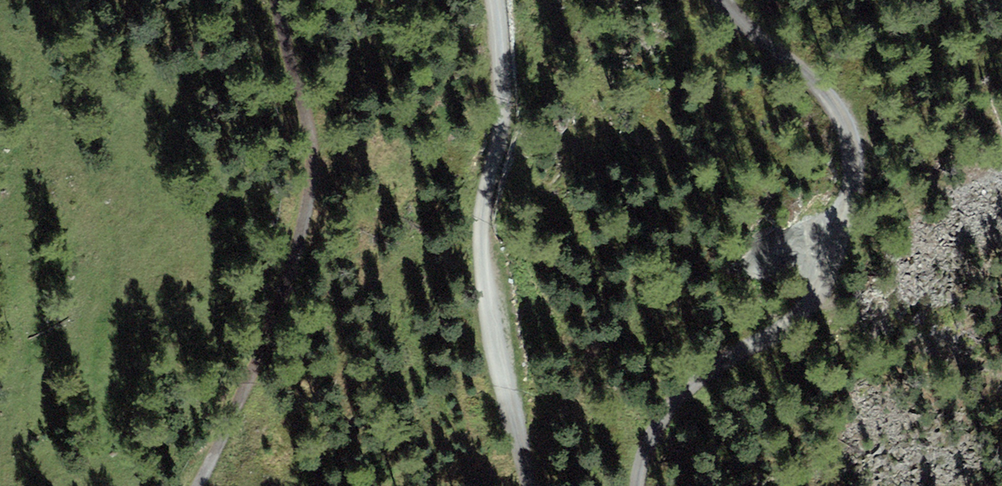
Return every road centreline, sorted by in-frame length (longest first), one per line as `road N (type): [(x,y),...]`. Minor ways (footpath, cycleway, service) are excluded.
road 1 (track): [(724,0),(836,105),(851,142),(853,184),(838,245),(813,298),(694,379),(656,425),(640,485)]
road 2 (track): [(277,0),(308,116),(315,176),(269,334),(193,485)]
road 3 (track): [(534,485),(482,239),(485,186),(503,121),(494,0)]

